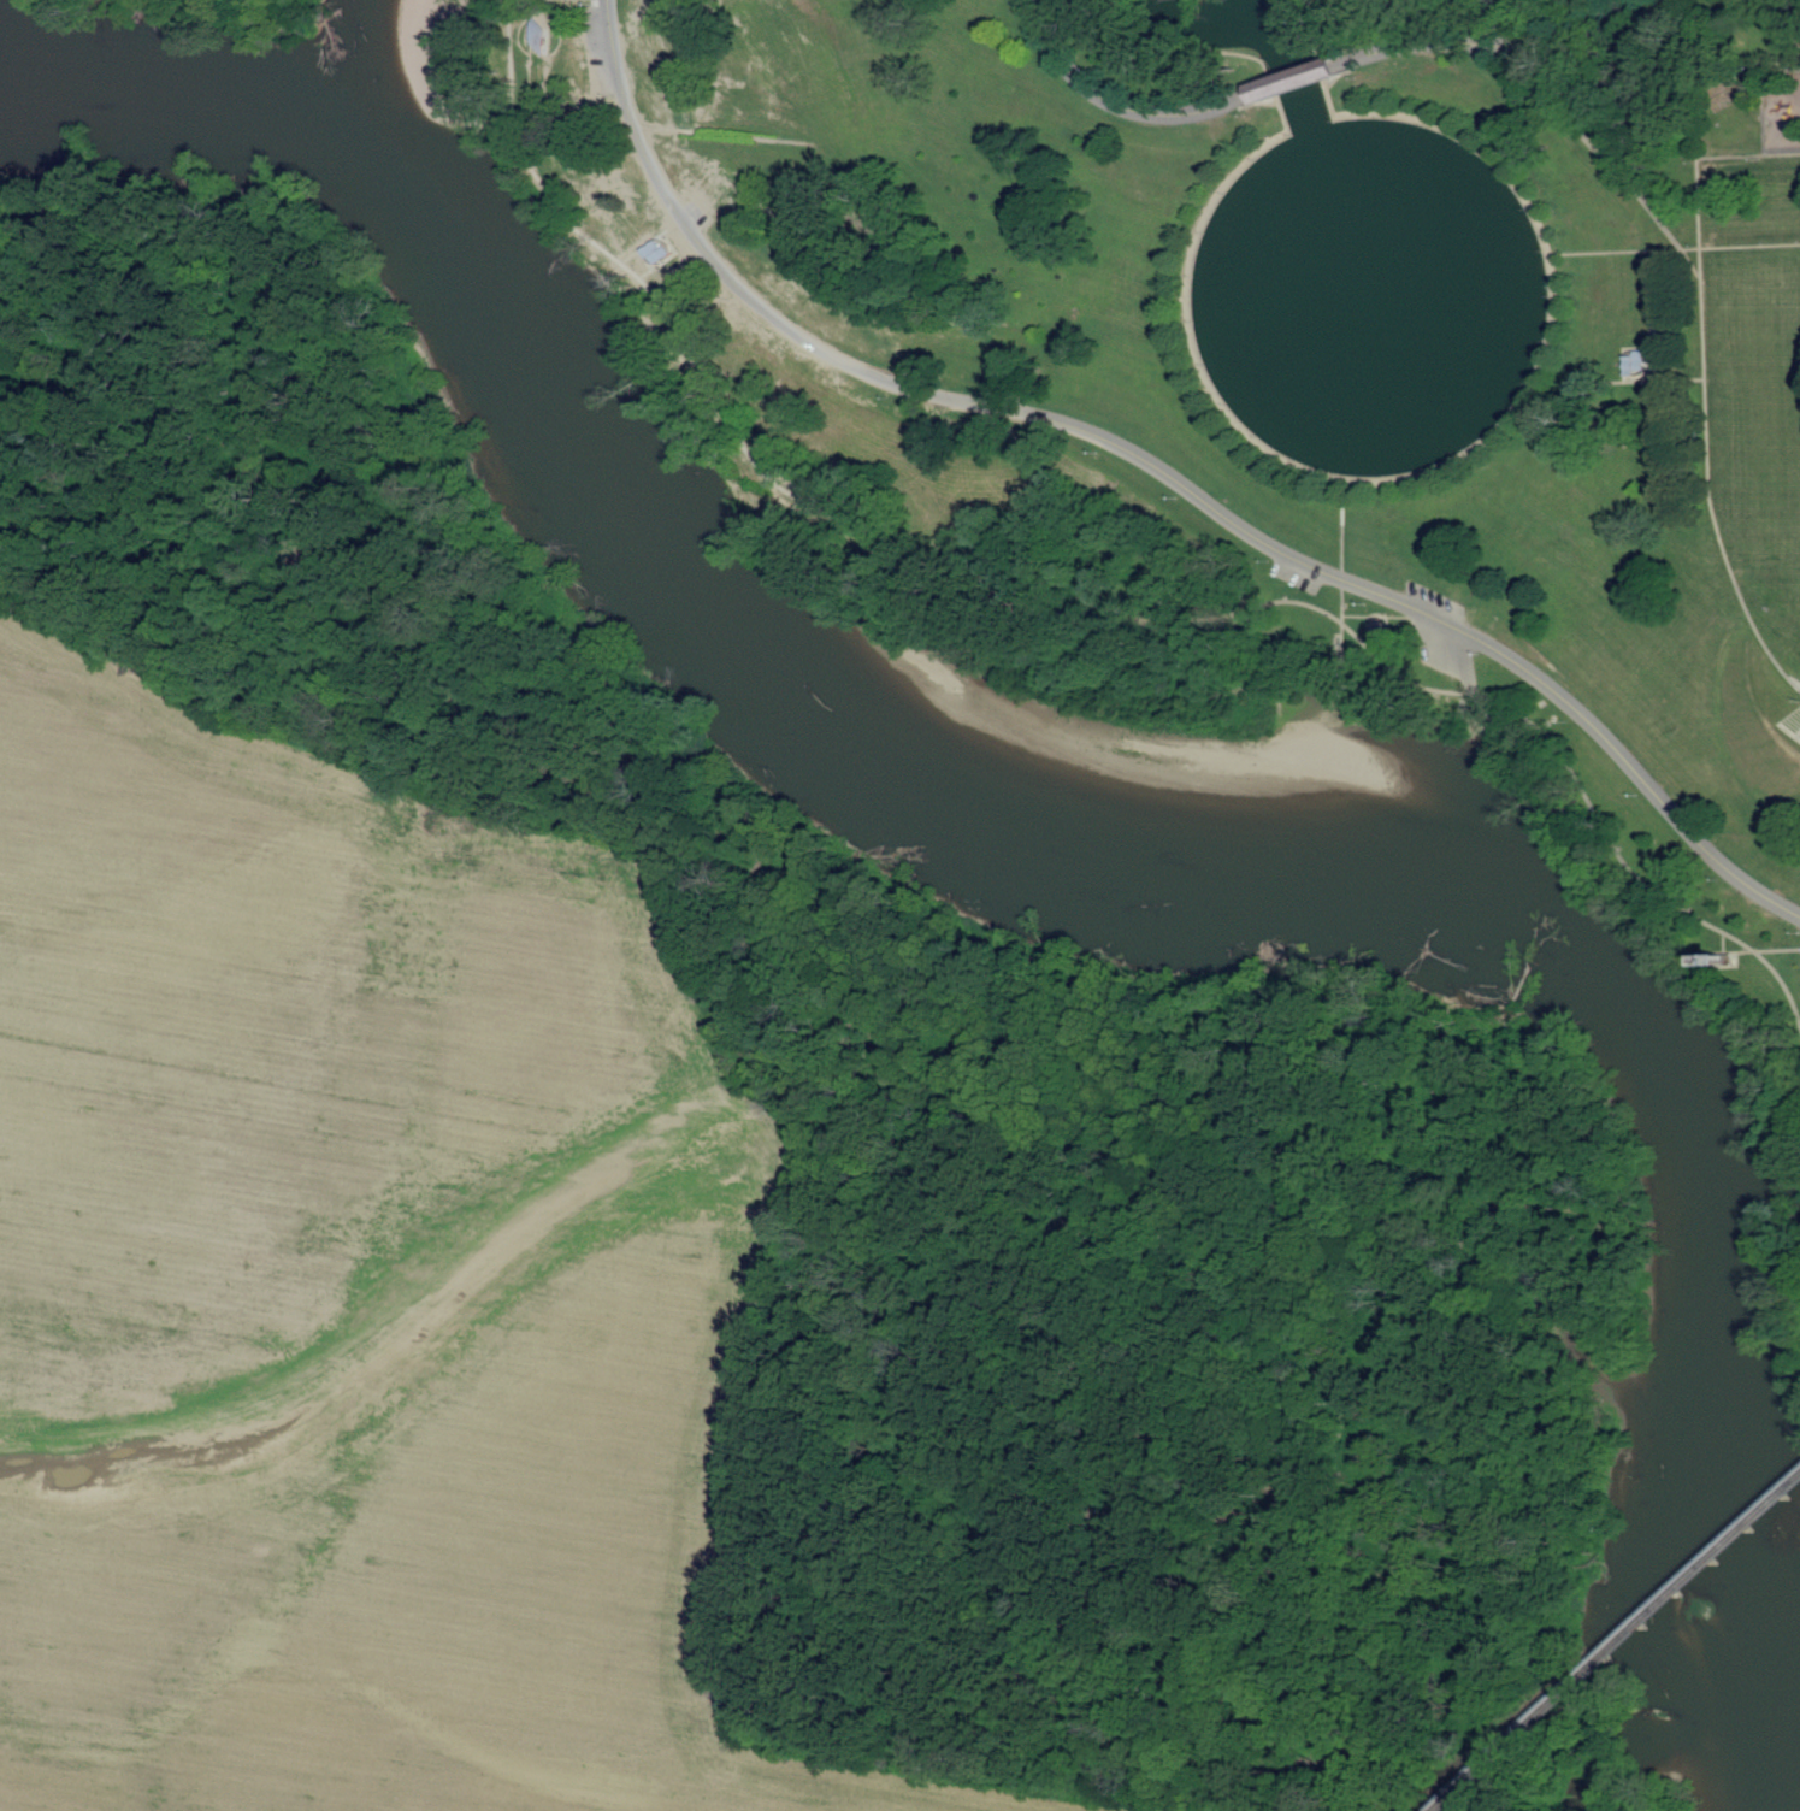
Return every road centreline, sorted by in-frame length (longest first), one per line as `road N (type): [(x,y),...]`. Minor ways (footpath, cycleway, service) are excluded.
road 1 (residential): [(1799,915),(1727,868),(1597,727),(1504,654),(1288,556),(1114,442),(1021,412),(907,389),(842,361),(773,318),(707,254),(666,195),(633,128),(608,0)]
road 2 (residential): [(1341,61),(1404,45),(1562,40),(1626,0)]
road 3 (residential): [(1026,0),(1072,71),(1127,106),(1214,110),(1259,92)]

